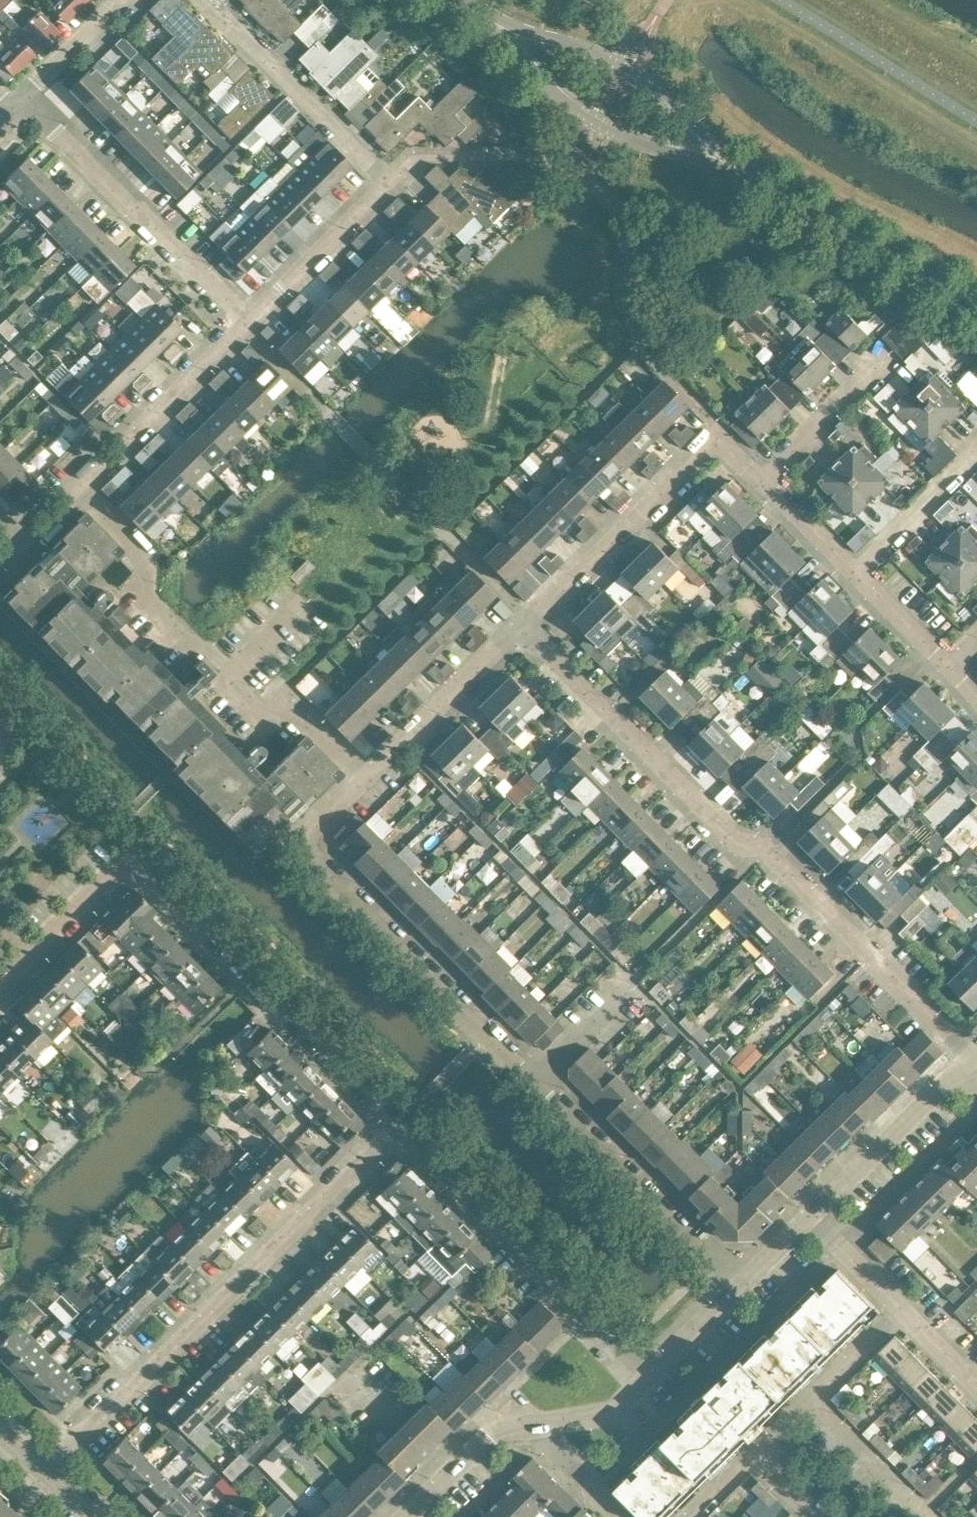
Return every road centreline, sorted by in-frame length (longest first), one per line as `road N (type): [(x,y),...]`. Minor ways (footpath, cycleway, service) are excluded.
road 1 (residential): [(742,1287),(316,857),(317,830),(363,783)]
road 2 (residential): [(976,1063),(766,852),(736,841),(522,628)]
road 3 (residential): [(41,1472),(397,1123)]
road 4 (residential): [(247,321),(389,183),(237,31),(193,0)]
road 5 (residential): [(363,783),(292,713),(260,714),(232,673),(192,647),(143,596),(143,559),(79,495)]
road 6 (residential): [(397,1123),(150,865),(137,864)]
road 7 (residential): [(647,1379),(397,1123)]
road 8 (residential): [(247,321),(50,124),(13,105)]
road 9 (tertiary): [(477,13),(537,77),(604,125),(743,171)]
road 10 (tertiary): [(743,171),(634,73),(597,52),(477,13)]
road 11 (residential): [(691,1516),(903,1308)]
road 12 (residential): [(522,628),(718,441)]
road 13 (tertiary): [(976,306),(743,171)]
road 14 (residential): [(79,495),(247,321)]
road 15 (residential): [(363,783),(522,628)]
road 16 (residential): [(815,1216),(952,1078),(976,1070)]
road 17 (residential): [(761,480),(892,353)]
road 18 (unclassified): [(856,574),(976,454)]
road 19 (residential): [(406,1516),(492,1435),(535,1428)]
road 20 (residential): [(120,0),(13,105)]
road 21 (residential): [(34,957),(127,863),(137,864)]
road 22 (residential): [(951,669),(856,574)]
road 23 (residential): [(856,574),(761,480)]
road 24 (residential): [(647,1379),(742,1287)]
road 25 (residential): [(903,1308),(815,1216)]
road 26 (residential): [(535,1428),(609,1413),(647,1379)]
road 27 (residential): [(622,1516),(535,1428)]

